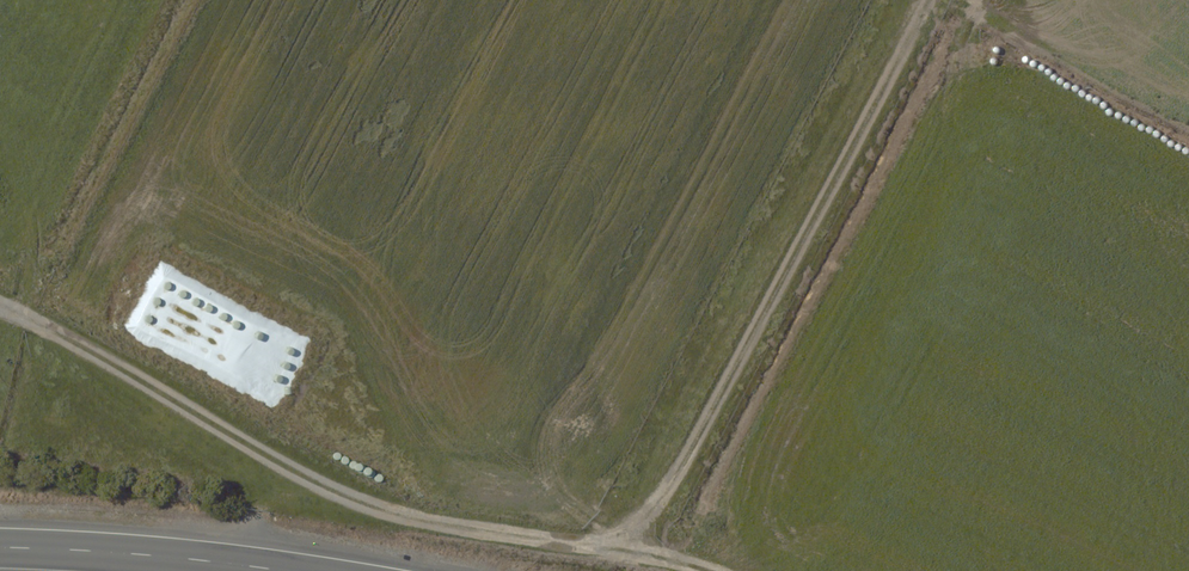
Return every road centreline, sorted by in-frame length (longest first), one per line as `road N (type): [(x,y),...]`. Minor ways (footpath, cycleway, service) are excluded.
road 1 (track): [(701,570),(598,536),(397,510),(317,482),(0,304)]
road 2 (track): [(911,0),(648,492),(598,536)]
road 3 (primary): [(253,570),(0,552)]

